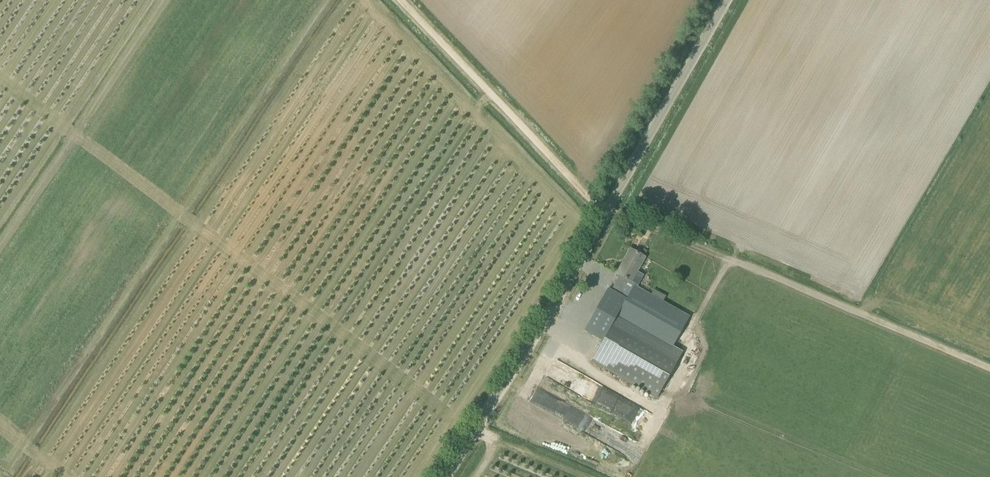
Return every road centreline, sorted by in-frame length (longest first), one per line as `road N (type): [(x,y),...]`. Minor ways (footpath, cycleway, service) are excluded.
road 1 (unclassified): [(445,476),(546,318),(727,0)]
road 2 (track): [(989,368),(609,206)]
road 3 (track): [(605,214),(402,0)]

